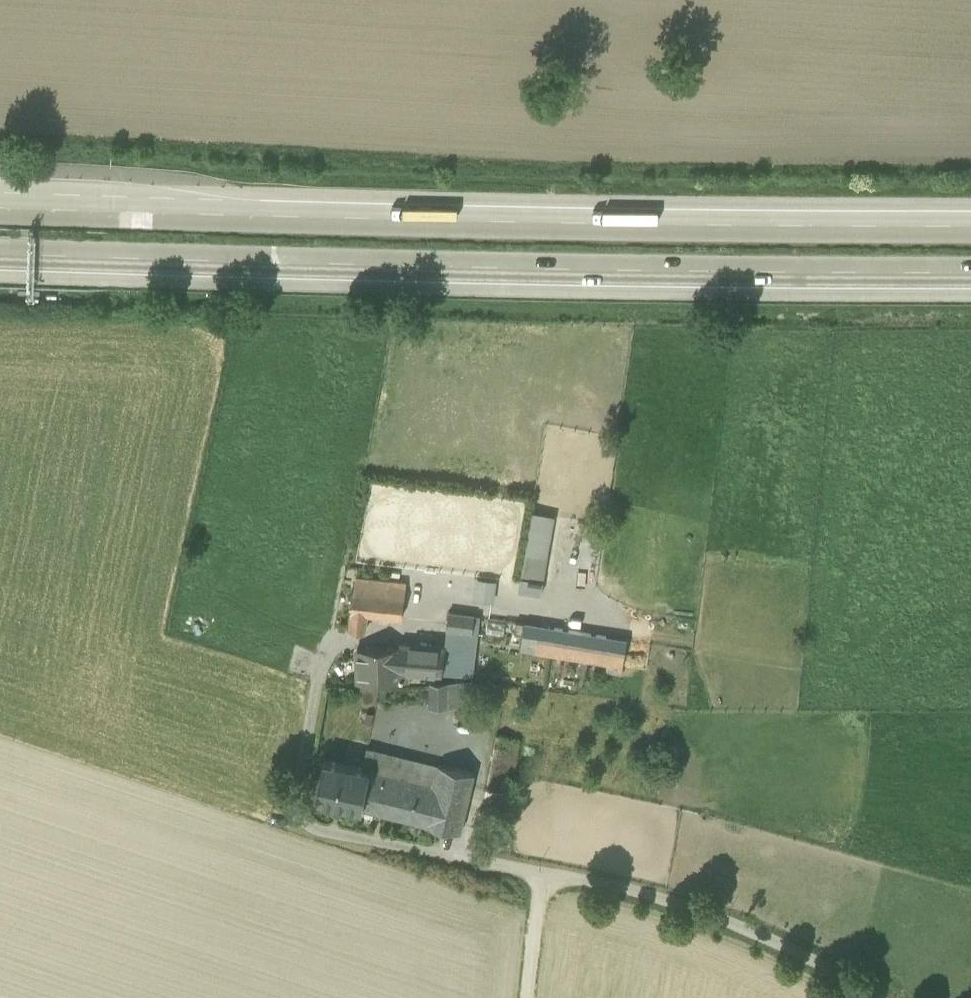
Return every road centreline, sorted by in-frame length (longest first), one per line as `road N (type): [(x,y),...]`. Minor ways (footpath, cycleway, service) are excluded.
road 1 (motorway): [(970,225),(0,206)]
road 2 (motorway): [(0,255),(970,273)]
road 3 (residential): [(543,873),(323,833),(300,818),(294,796),(318,669),(342,641)]
road 4 (residential): [(875,997),(813,959),(682,904),(543,873)]
road 5 (unclassified): [(543,873),(527,997)]

